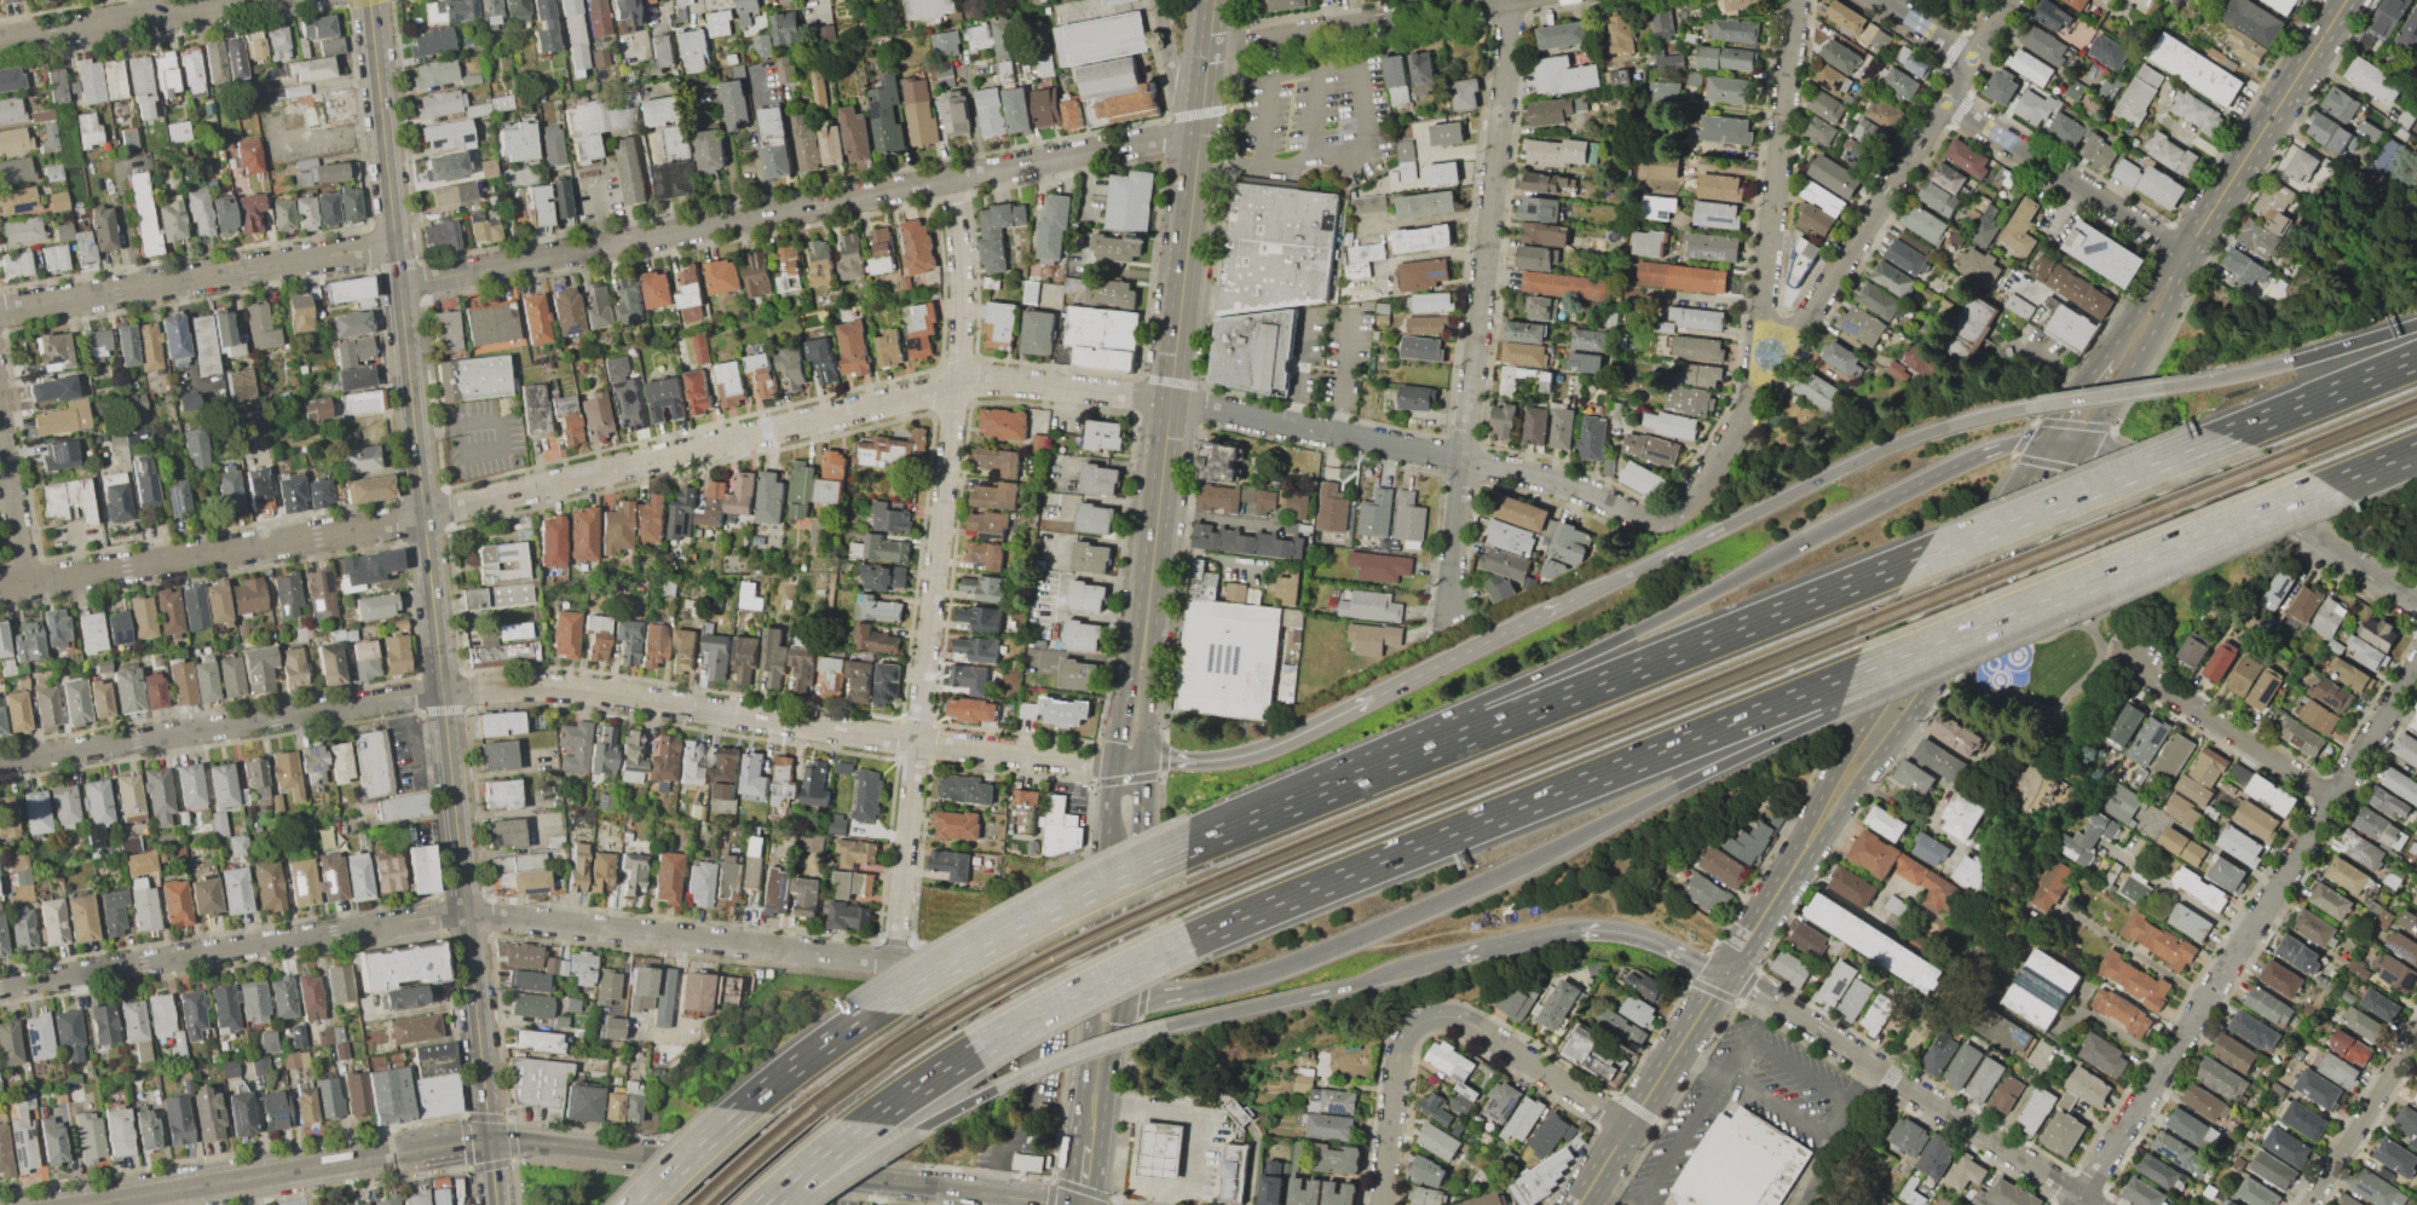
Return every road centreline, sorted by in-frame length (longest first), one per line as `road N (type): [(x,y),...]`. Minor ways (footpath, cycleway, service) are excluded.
road 1 (tertiary): [(489,1142),(369,0)]
road 2 (residential): [(1095,990),(466,915),(0,987)]
road 3 (residential): [(0,762),(405,696),(527,690),(1080,760)]
road 4 (residential): [(956,386),(423,517),(0,590)]
road 5 (residential): [(1201,128),(399,286)]
road 6 (residential): [(893,964),(965,321),(967,264),(953,180)]
road 7 (motorway): [(1880,503),(1726,588),(1186,847)]
road 8 (motorway): [(1189,940),(1850,675)]
road 9 (residential): [(2078,1204),(2416,667)]
road 10 (residential): [(1665,523),(1686,507),(2009,0)]
road 11 (residential): [(1450,605),(1512,0)]
road 12 (tertiary): [(1057,1204),(489,1142)]
road 13 (motorway): [(1704,641),(1186,847)]
road 14 (motorway): [(1839,714),(2329,485)]
road 15 (motorway): [(1850,675),(2329,485)]
road 16 (residential): [(1665,523),(1544,477),(1170,399)]
road 17 (secondary): [(1144,633),(1132,657),(1123,728),(1084,1096),(1095,1128)]
road 18 (secondary): [(1095,1128),(1106,1099),(1143,788),(1153,659),(1144,633)]
road 19 (motorway): [(2035,405),(1897,443),(1577,600)]
road 20 (secondary): [(1800,855),(1821,842),(1886,748),(2081,445)]
road 21 (secondary): [(2044,442),(1847,748),(1801,832),(1800,855)]
road 22 (motorway): [(1577,600),(1267,750),(1201,762),(1146,761)]
road 23 (motorway): [(1423,909),(1839,714)]
road 24 (residential): [(2096,1204),(1725,975)]
road 25 (residential): [(1383,1204),(1402,1045),(1414,1026),(1436,1015),(1472,1024),(1629,1128)]
road 26 (tertiary): [(489,1142),(85,1204)]
road 27 (residential): [(1750,404),(1796,0)]
road 28 (residential): [(394,243),(0,312)]
road 29 (residential): [(2416,607),(2298,531),(2081,445)]
road 30 (motorway): [(1186,847),(1019,926),(872,1009)]
road 31 (motorway): [(2223,434),(1917,557)]
road 32 (motorway): [(1119,994),(1147,998),(1263,976),(1423,909)]
road 33 (residential): [(1512,0),(1210,48)]
road 34 (secondary): [(2185,252),(2346,0)]
road 35 (motorway): [(1167,1028),(1448,959)]
road 36 (motorway): [(1448,959),(1606,929),(1668,945),(1725,975)]
road 37 (residential): [(2185,252),(1945,99)]
road 38 (secondary): [(1725,975),(1580,1204)]
road 39 (residential): [(258,0),(0,44)]
road 40 (motorway): [(2416,327),(2257,373),(2173,387)]
road 41 (residential): [(2335,797),(2157,686),(2134,655)]
road 42 (motorway): [(974,1050),(1189,940)]
road 43 (motorway): [(1917,557),(1704,641)]
road 44 (secondary): [(2081,445),(2140,353),(2185,252)]
road 45 (residential): [(1170,399),(982,380),(956,386)]
road 46 (secondary): [(1194,188),(1170,399)]
road 47 (motorway): [(2416,358),(2223,434)]
road 48 (residential): [(2311,1204),(2416,1038)]
road 49 (secondary): [(1170,399),(1149,583)]
road 50 (motorway): [(993,1091),(1167,1028)]
road 51 (motorway): [(2044,442),(1986,450),(1880,503)]
road 52 (motorway): [(872,1009),(737,1109)]
road 53 (residential): [(25,586),(0,423)]
road 54 (secondary): [(1725,975),(1800,855)]
road 55 (motorway): [(737,1109),(634,1204)]
road 56 (motorway): [(2173,387),(2035,405)]
road 57 (motorway): [(799,1204),(917,1131)]
road 58 (motorway): [(762,1204),(865,1122)]
road 59 (motorway): [(865,1122),(974,1050)]
road 60 (secondary): [(2185,252),(2106,354)]

